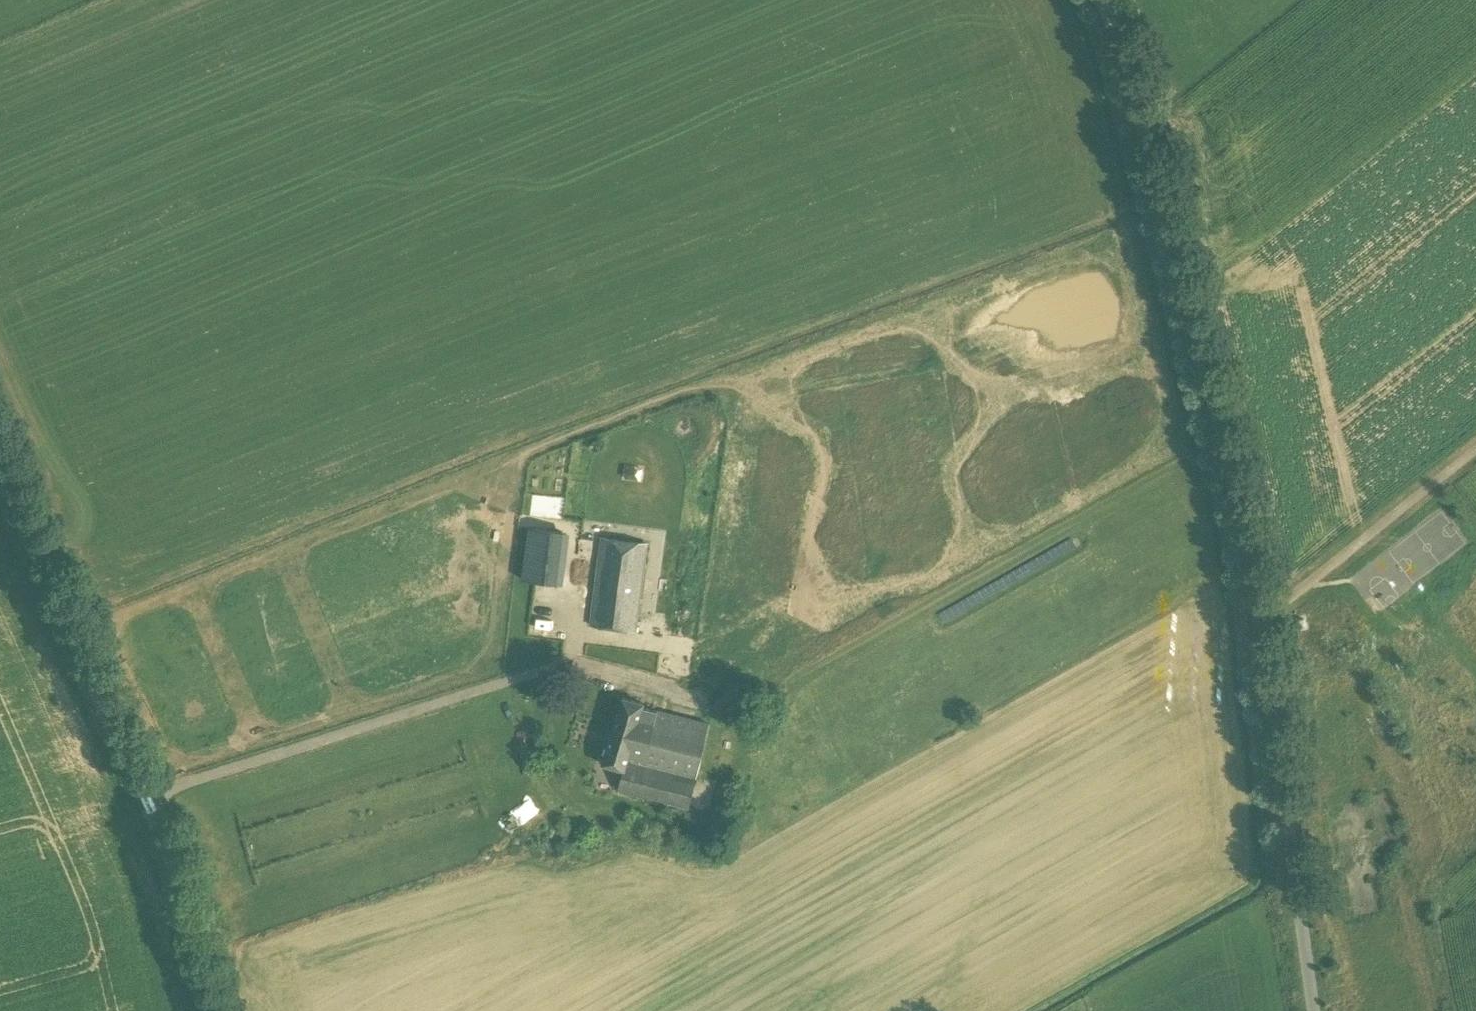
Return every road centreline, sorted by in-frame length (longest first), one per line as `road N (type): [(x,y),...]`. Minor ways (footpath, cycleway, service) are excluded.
road 1 (unclassified): [(1313,1010),(1258,617),(1141,116),(1101,0)]
road 2 (unclassified): [(209,1010),(177,868),(150,792),(0,464)]

